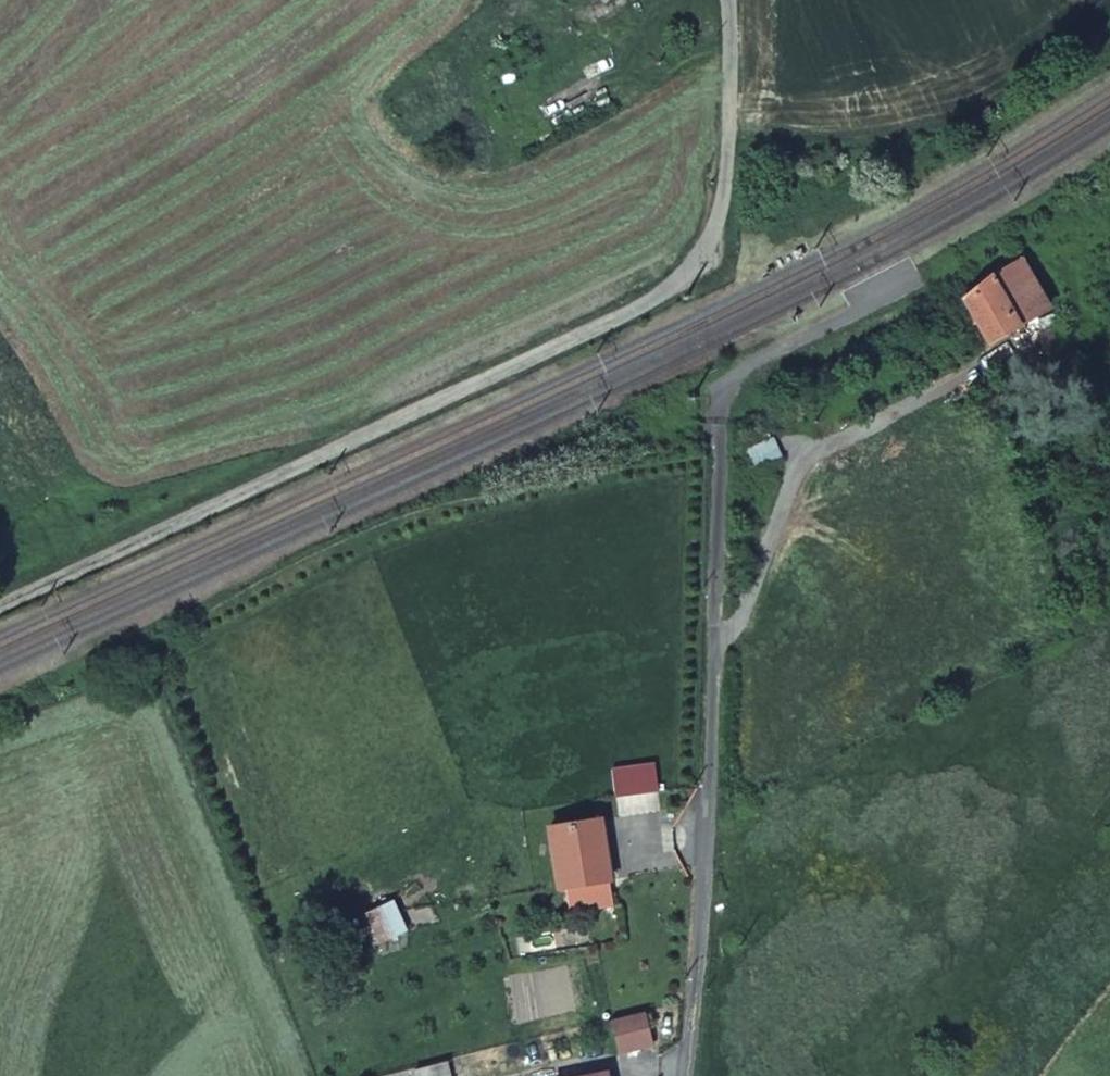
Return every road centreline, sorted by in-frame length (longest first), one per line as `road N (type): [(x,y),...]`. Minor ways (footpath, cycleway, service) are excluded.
road 1 (unclassified): [(0,604),(625,314),(687,274),(713,239),(725,195),(730,0)]
road 2 (residential): [(685,1075),(708,837),(714,651)]

